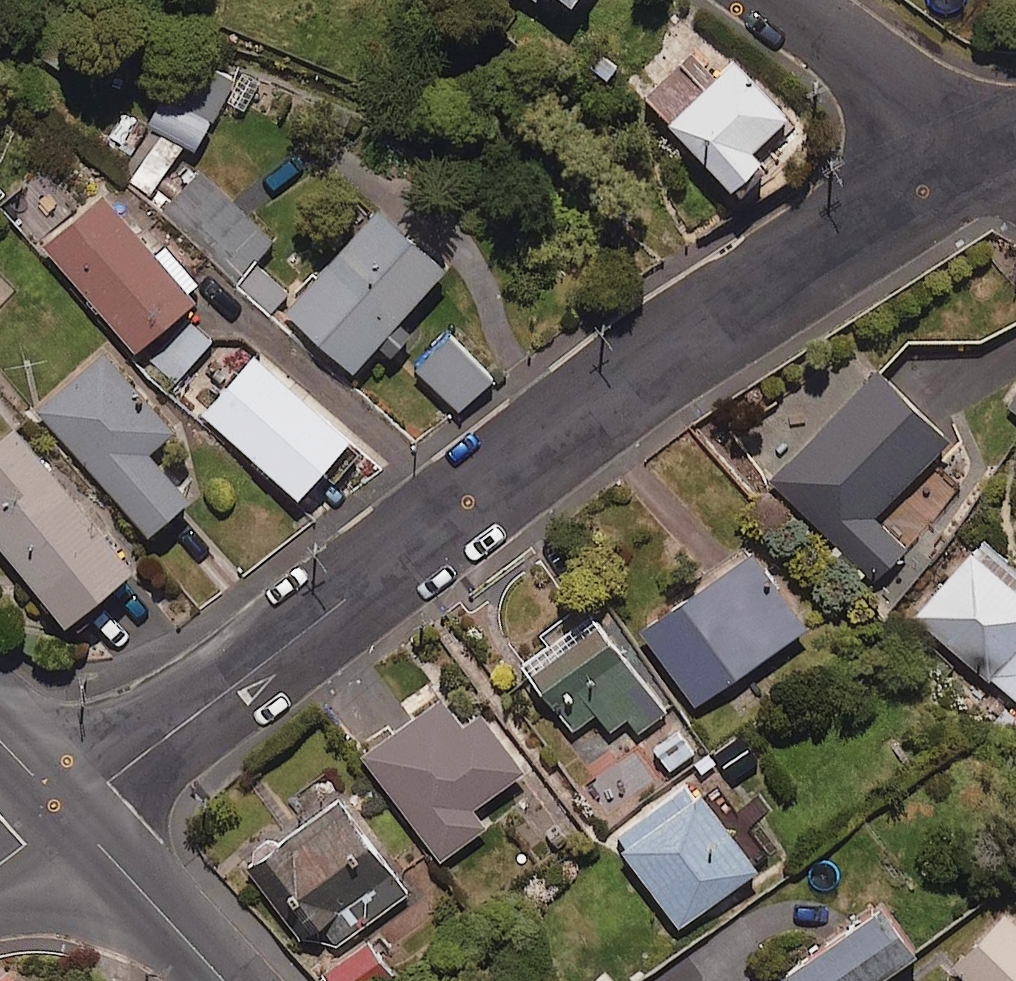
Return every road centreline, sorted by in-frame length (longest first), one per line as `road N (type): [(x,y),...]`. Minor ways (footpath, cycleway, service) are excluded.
road 1 (residential): [(979,157),(759,290),(594,408),(68,809)]
road 2 (residential): [(979,157),(785,0)]
road 3 (tertiary): [(229,980),(68,809)]

